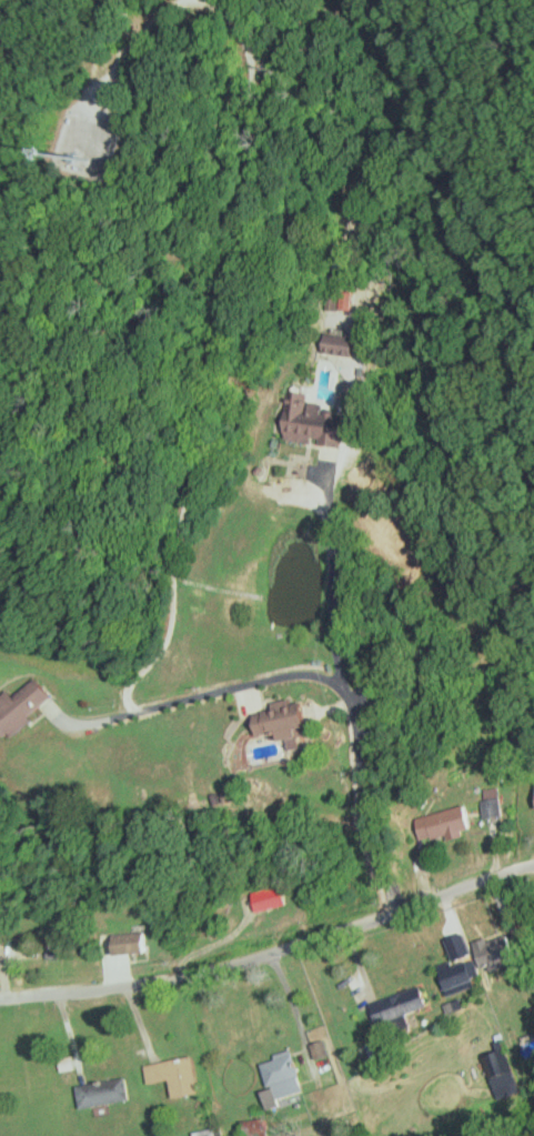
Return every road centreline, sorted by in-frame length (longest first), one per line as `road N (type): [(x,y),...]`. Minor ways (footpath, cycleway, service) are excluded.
road 1 (residential): [(0,997),(210,968),(533,864)]

